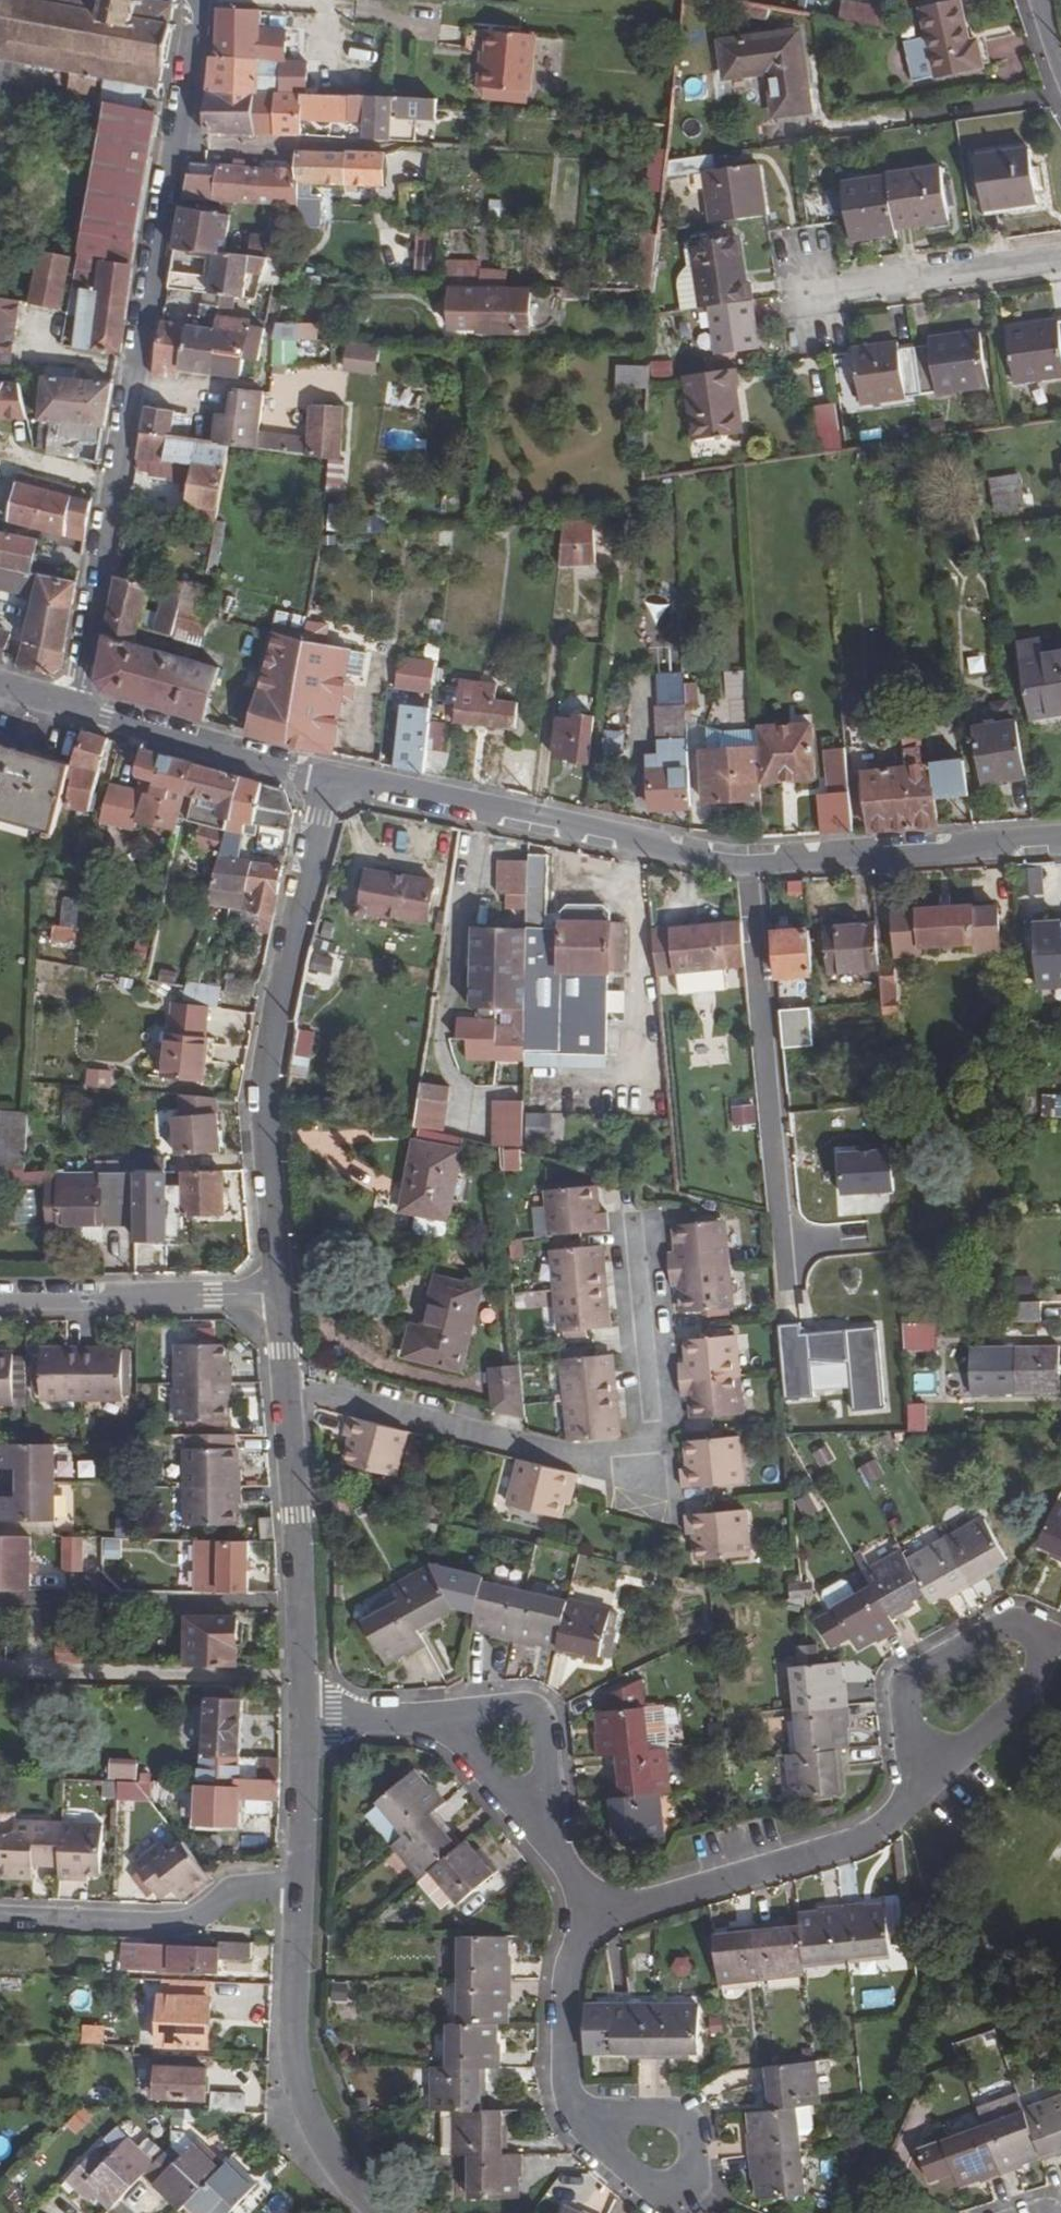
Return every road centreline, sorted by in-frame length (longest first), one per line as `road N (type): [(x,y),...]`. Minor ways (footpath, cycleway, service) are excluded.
road 1 (tertiary): [(324,781),(401,786),(748,865),(1060,841)]
road 2 (residential): [(196,0),(83,669),(70,706)]
road 3 (residential): [(287,1385),(646,1470),(625,1237)]
road 4 (residential): [(278,1293),(266,1089),(324,781)]
road 5 (residential): [(920,1784),(1031,1689),(1043,1658),(1032,1633),(1004,1626),(907,1681),(902,1712)]
road 6 (residential): [(591,1905),(623,1910),(872,1836),(920,1784)]
road 7 (residential): [(377,2212),(337,2169),(305,2113),(291,2059),(296,1889)]
road 8 (residential): [(303,1717),(287,1385)]
road 9 (residential): [(0,1916),(180,1924),(233,1889),(296,1889)]
road 10 (residential): [(278,1293),(0,1297)]
road 11 (tertiary): [(70,706),(324,781)]
road 12 (residential): [(808,292),(1060,260)]
road 13 (residential): [(571,2116),(597,2147),(668,2194),(689,2188),(695,2172),(691,2127),(675,2115)]
road 14 (residential): [(571,2116),(566,1982),(591,1905)]
road 15 (residential): [(538,1824),(542,1727),(516,1710),(444,1724)]
road 16 (residential): [(296,1889),(303,1717)]
road 17 (residential): [(303,1717),(444,1724)]
road 18 (residential): [(444,1724),(538,1824)]

